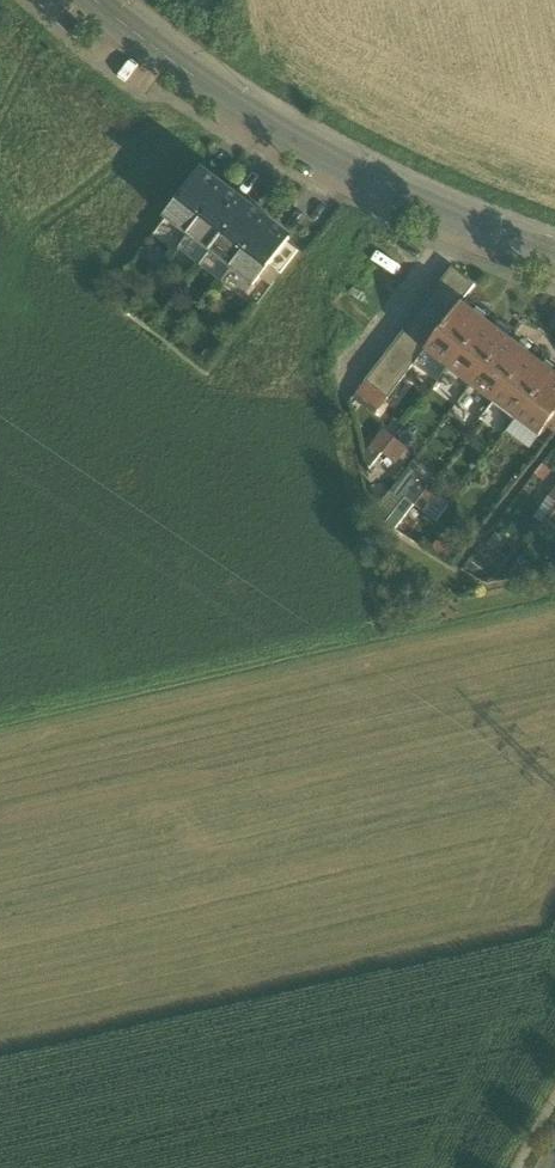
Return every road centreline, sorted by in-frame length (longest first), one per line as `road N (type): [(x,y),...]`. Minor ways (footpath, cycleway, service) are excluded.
road 1 (unclassified): [(554,254),(363,177),(208,83),(99,0)]

